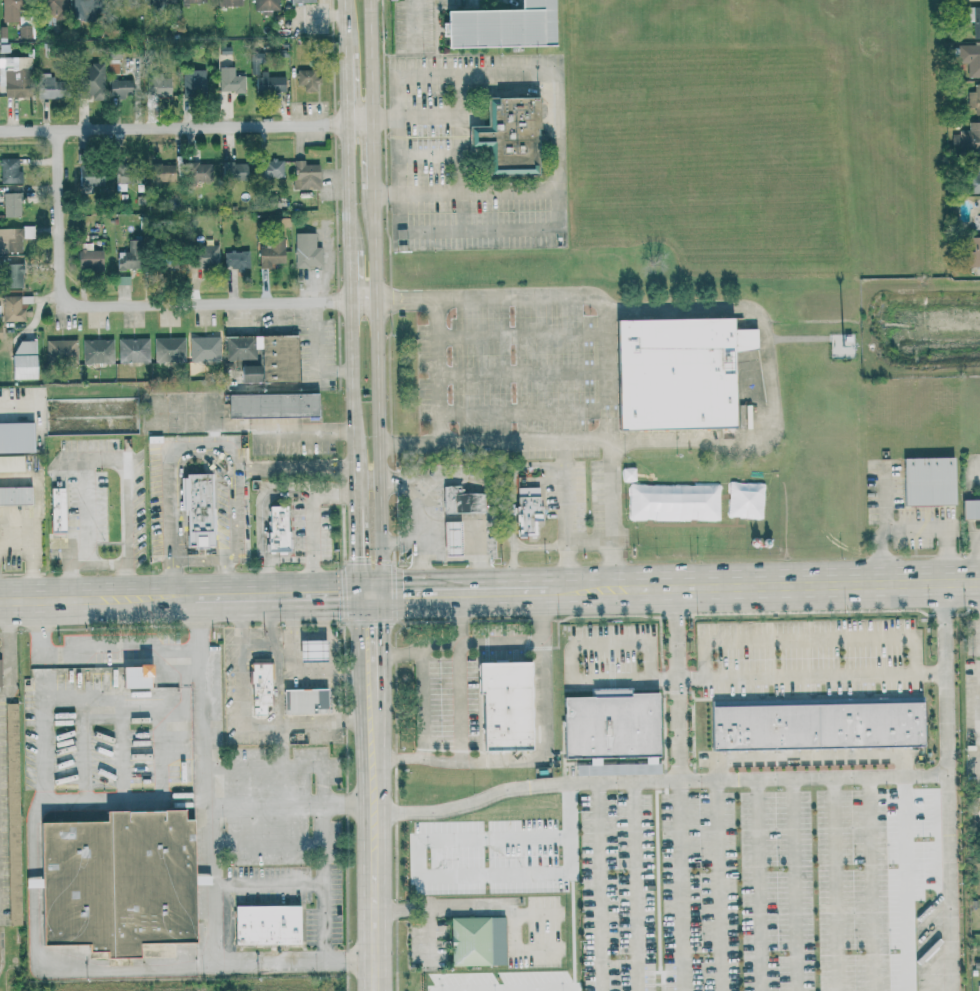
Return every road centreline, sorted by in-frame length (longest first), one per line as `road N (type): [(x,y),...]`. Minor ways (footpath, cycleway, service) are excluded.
road 1 (secondary): [(383,594),(375,189)]
road 2 (secondary): [(613,590),(979,582)]
road 3 (residential): [(0,130),(347,123)]
road 4 (residential): [(62,306),(350,302)]
road 5 (secondary): [(370,727),(374,990)]
road 6 (secondary): [(350,302),(354,507)]
road 7 (secondary): [(0,602),(196,598)]
road 8 (secondary): [(356,595),(547,591)]
road 9 (residential): [(62,306),(58,129)]
road 10 (secondary): [(196,598),(356,595)]
road 11 (secondary): [(370,727),(384,664),(383,594)]
road 12 (secondary): [(356,595),(361,706),(370,727)]
road 13 (secondary): [(347,123),(349,248)]

